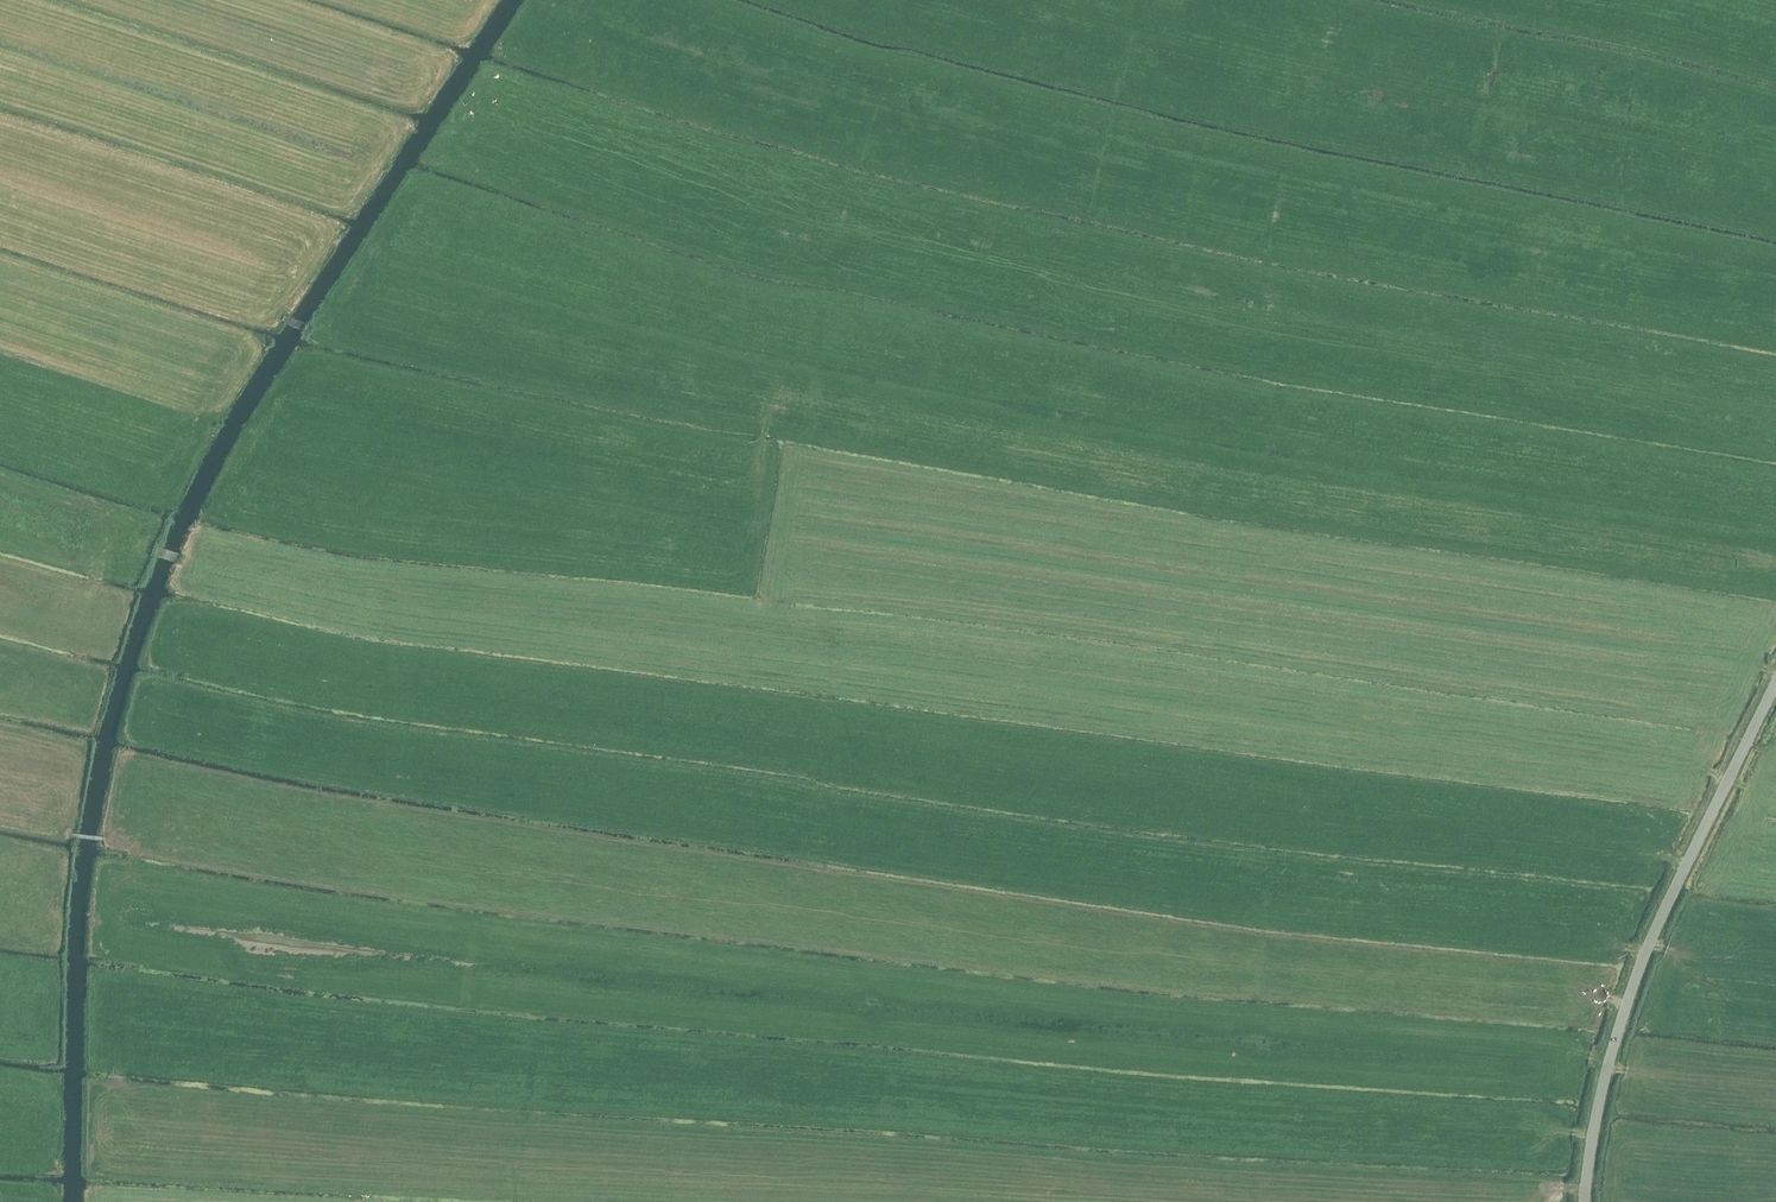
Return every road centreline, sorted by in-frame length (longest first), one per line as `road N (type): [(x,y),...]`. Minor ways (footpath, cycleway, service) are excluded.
road 1 (unclassified): [(1583,1201),(1592,1128),(1640,954),(1775,691)]

